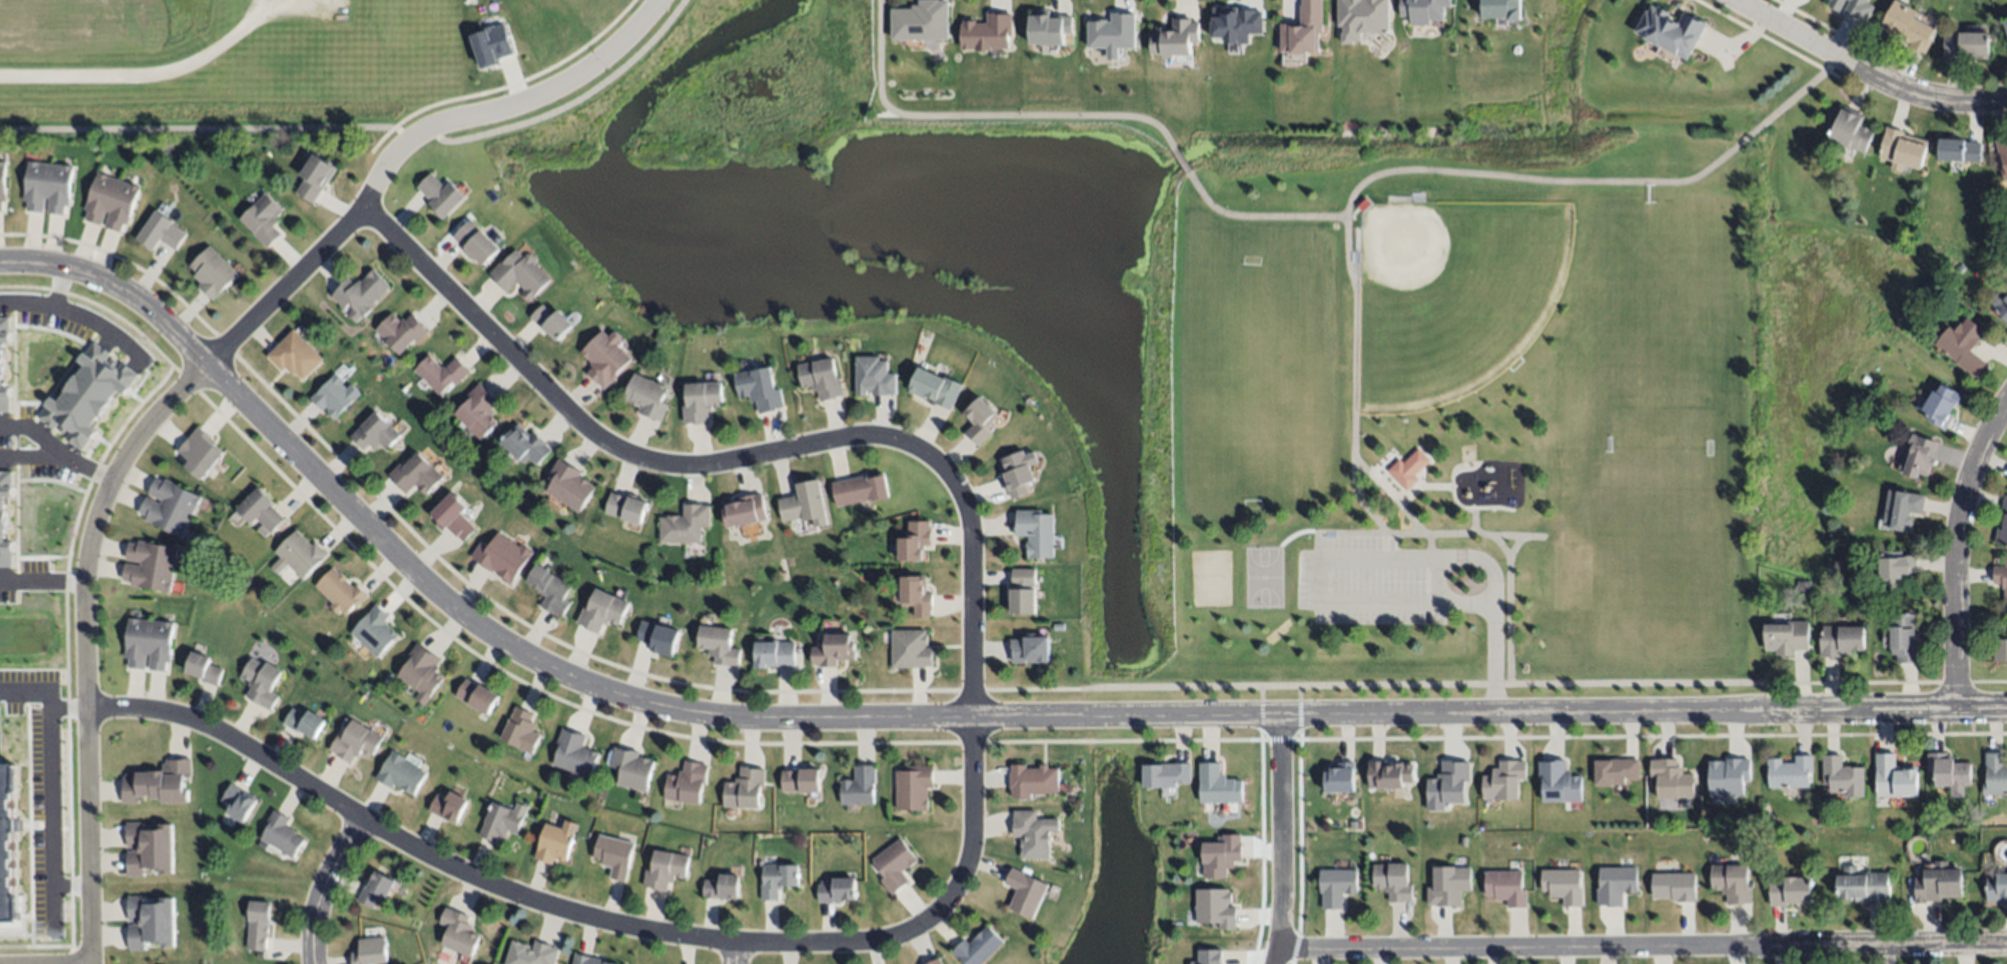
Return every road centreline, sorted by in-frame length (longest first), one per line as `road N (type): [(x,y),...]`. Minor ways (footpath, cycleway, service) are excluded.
road 1 (residential): [(2006,709),(970,717),(739,715),(631,701),(537,659),(449,597),(141,299),(87,271),(0,264)]
road 2 (residential): [(970,717),(973,845),(965,879),(943,913),(897,939),(825,947),(655,935),(535,899),(457,867),(203,729),(133,709),(86,710)]
road 3 (residential): [(367,207),(607,443),(665,463),(721,463),(857,435),(909,445),(949,471),(977,523),(970,717)]
road 4 (residential): [(2006,943),(1275,957)]
road 5 (residential): [(90,963),(88,547),(110,486),(213,363)]
road 6 (residential): [(213,363),(367,207),(397,150),(429,126),(563,86),(656,0)]
road 7 (residential): [(1957,710),(1963,505),(2006,403)]
road 8 (residential): [(1735,0),(1899,91),(2006,100)]
road 9 (residential): [(1274,963),(1285,891),(1287,716)]
road 10 (residential): [(317,963),(317,921),(333,867),(366,817)]

